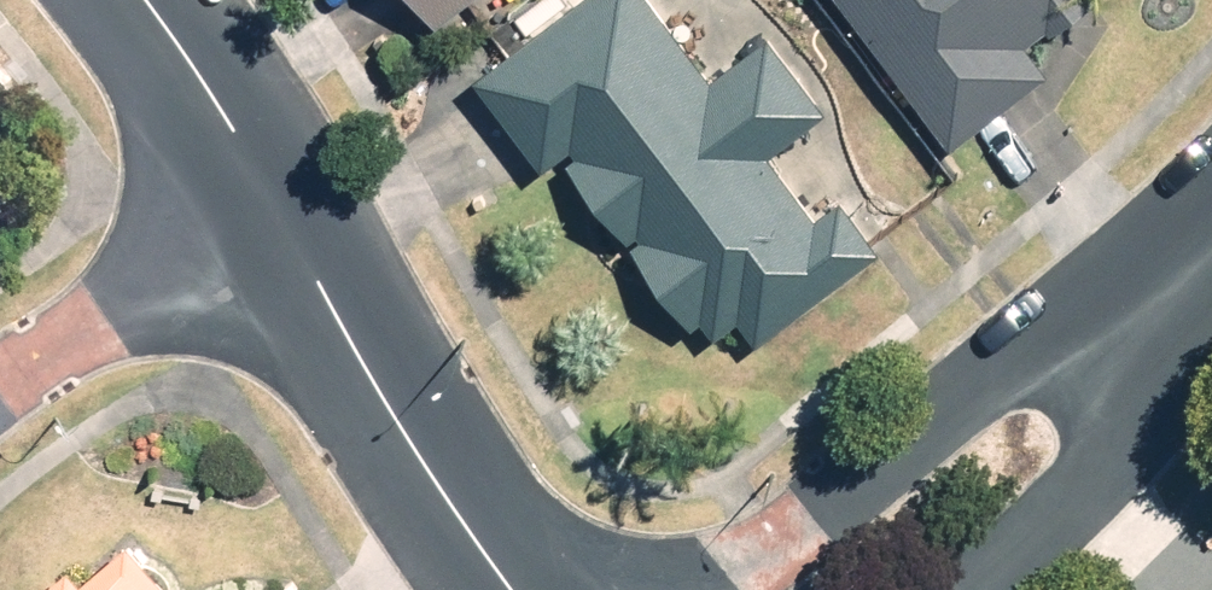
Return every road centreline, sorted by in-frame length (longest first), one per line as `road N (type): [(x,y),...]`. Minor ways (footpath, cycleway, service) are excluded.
road 1 (residential): [(691,589),(975,383),(1146,335)]
road 2 (residential): [(518,589),(271,201)]
road 3 (residential): [(271,201),(0,390)]
road 4 (residential): [(1146,335),(1068,473),(950,589)]
road 5 (residential): [(271,201),(195,66),(144,0)]

